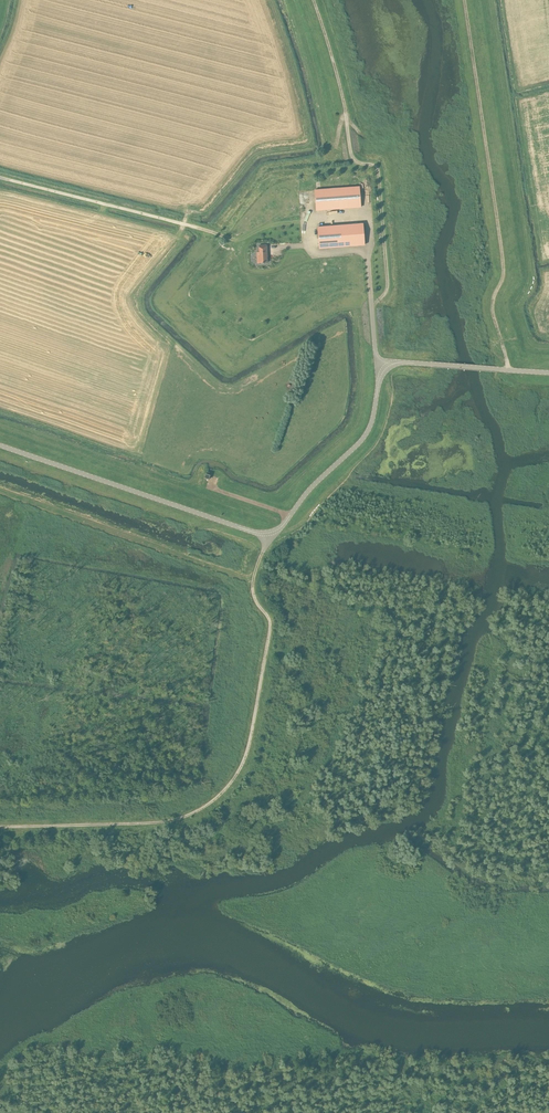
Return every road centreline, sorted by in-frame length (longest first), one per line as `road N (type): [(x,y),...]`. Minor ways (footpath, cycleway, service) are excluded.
road 1 (track): [(0,826),(152,823),(196,813),(223,791),(244,760),(269,636),(272,621),(254,594),(268,532)]
road 2 (unclassified): [(383,368),(359,441),(268,532),(0,445)]
road 3 (track): [(510,369),(492,308),(504,275),(463,0)]
road 4 (track): [(313,0),(346,110),(353,166),(372,165),(379,174),(387,292),(371,295)]
road 5 (track): [(233,239),(0,178)]

